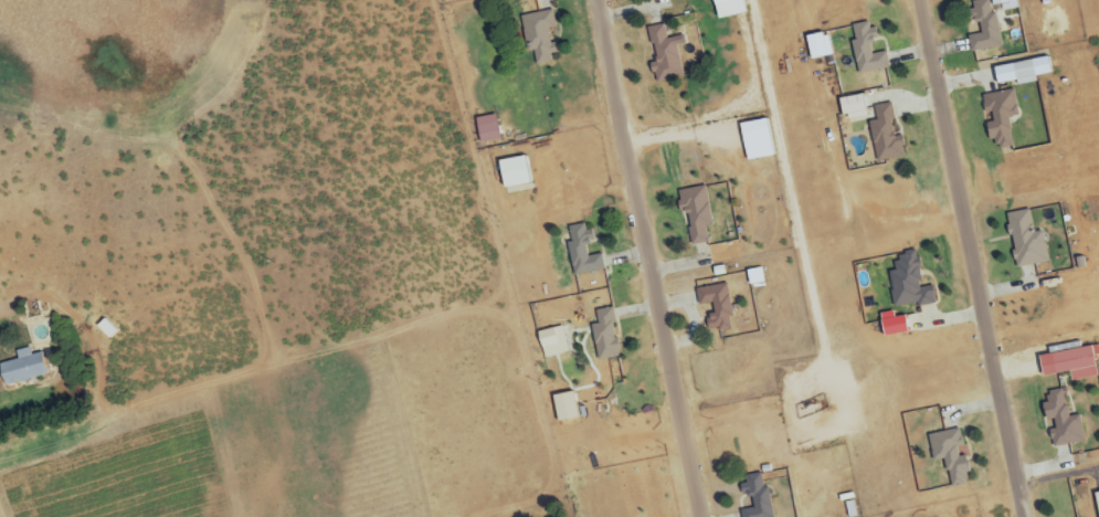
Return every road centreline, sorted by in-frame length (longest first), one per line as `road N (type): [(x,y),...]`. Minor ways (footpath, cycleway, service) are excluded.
road 1 (residential): [(922,0),(1027,516)]
road 2 (residential): [(698,516),(593,0)]

